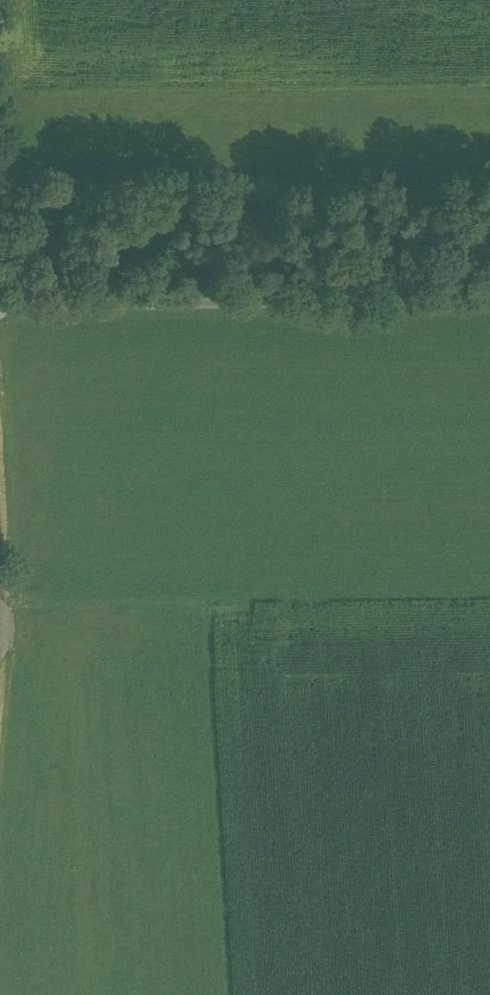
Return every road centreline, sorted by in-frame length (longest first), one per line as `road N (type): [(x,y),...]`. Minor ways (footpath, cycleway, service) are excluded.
road 1 (unclassified): [(0,303),(489,301)]

